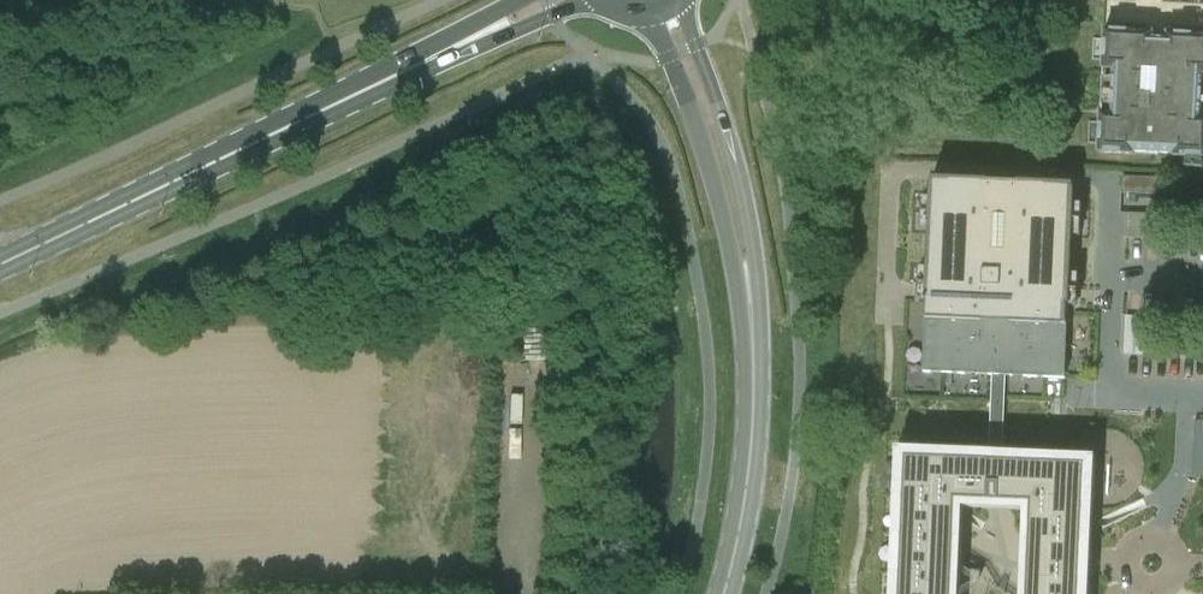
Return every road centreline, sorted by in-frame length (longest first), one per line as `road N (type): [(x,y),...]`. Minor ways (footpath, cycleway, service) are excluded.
road 1 (secondary): [(0,262),(557,0)]
road 2 (secondary): [(718,593),(743,512),(759,366),(751,263),(730,160),(674,15)]

